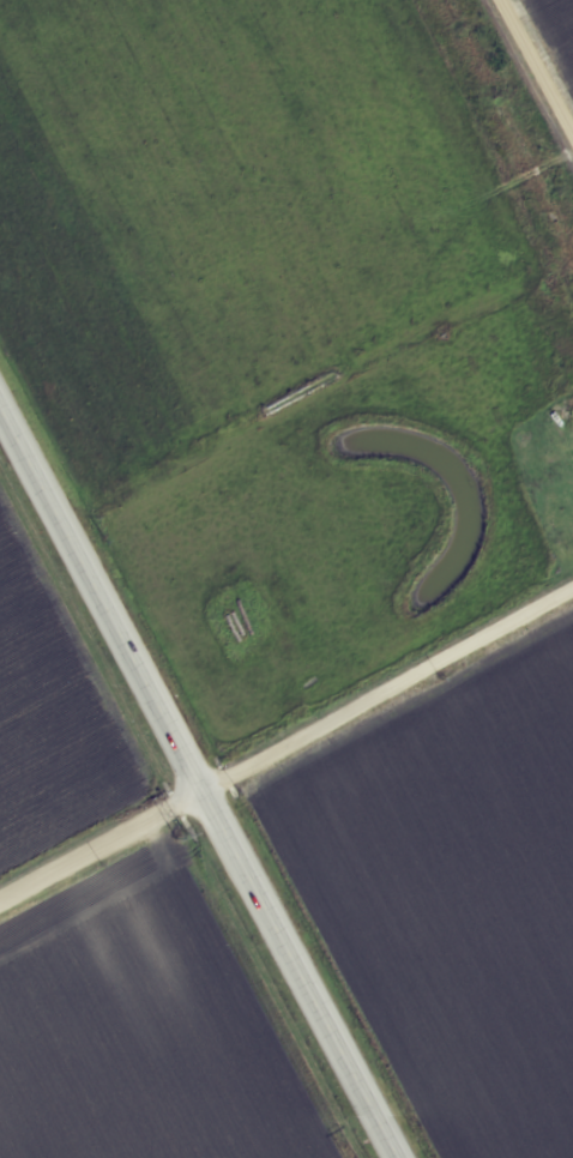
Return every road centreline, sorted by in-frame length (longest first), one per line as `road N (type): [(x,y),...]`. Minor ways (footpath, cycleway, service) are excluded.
road 1 (primary): [(390,1157),(0,425)]
road 2 (residential): [(0,908),(572,592)]
road 3 (residential): [(572,122),(510,0)]

